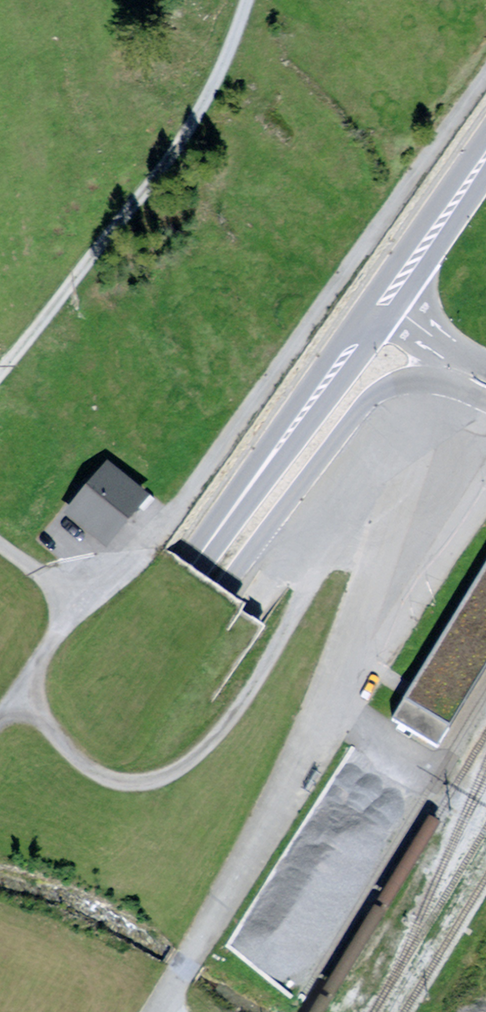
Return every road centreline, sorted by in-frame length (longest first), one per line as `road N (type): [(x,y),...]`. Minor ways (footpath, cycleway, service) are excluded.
road 1 (primary): [(485,153),(0,839)]
road 2 (primary): [(0,909),(363,401),(394,383),(439,382)]
road 3 (track): [(0,371),(193,123),(242,0)]
road 4 (track): [(170,993),(356,662)]

